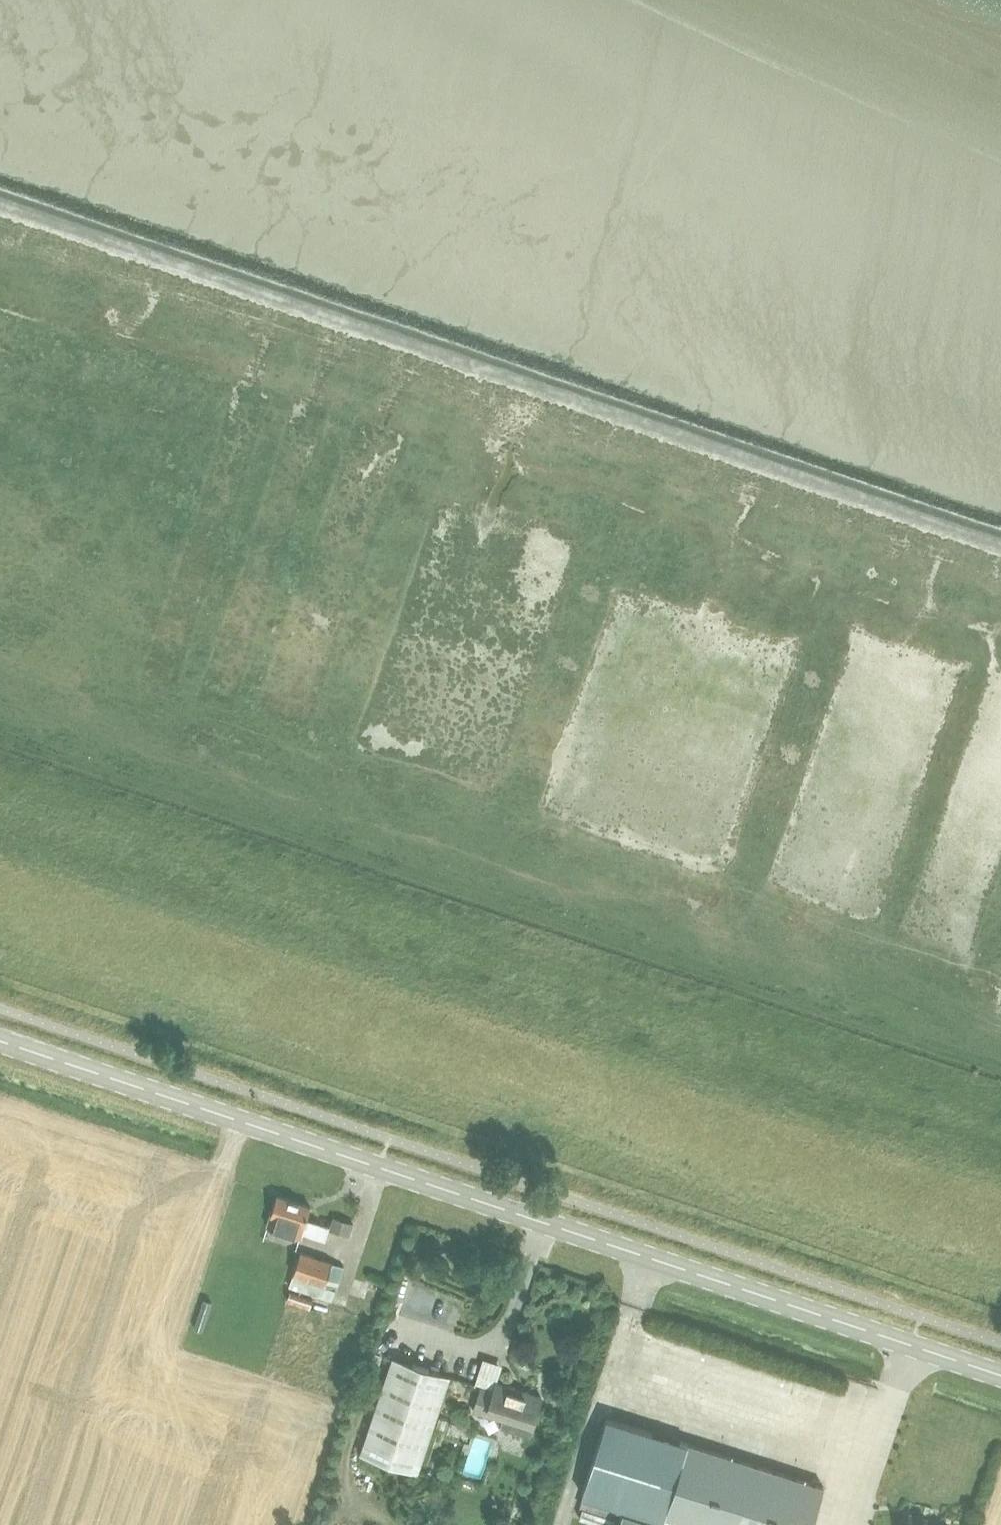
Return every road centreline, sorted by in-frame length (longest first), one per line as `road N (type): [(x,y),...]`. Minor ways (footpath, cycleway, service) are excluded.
road 1 (secondary): [(1000,1380),(0,1042)]

